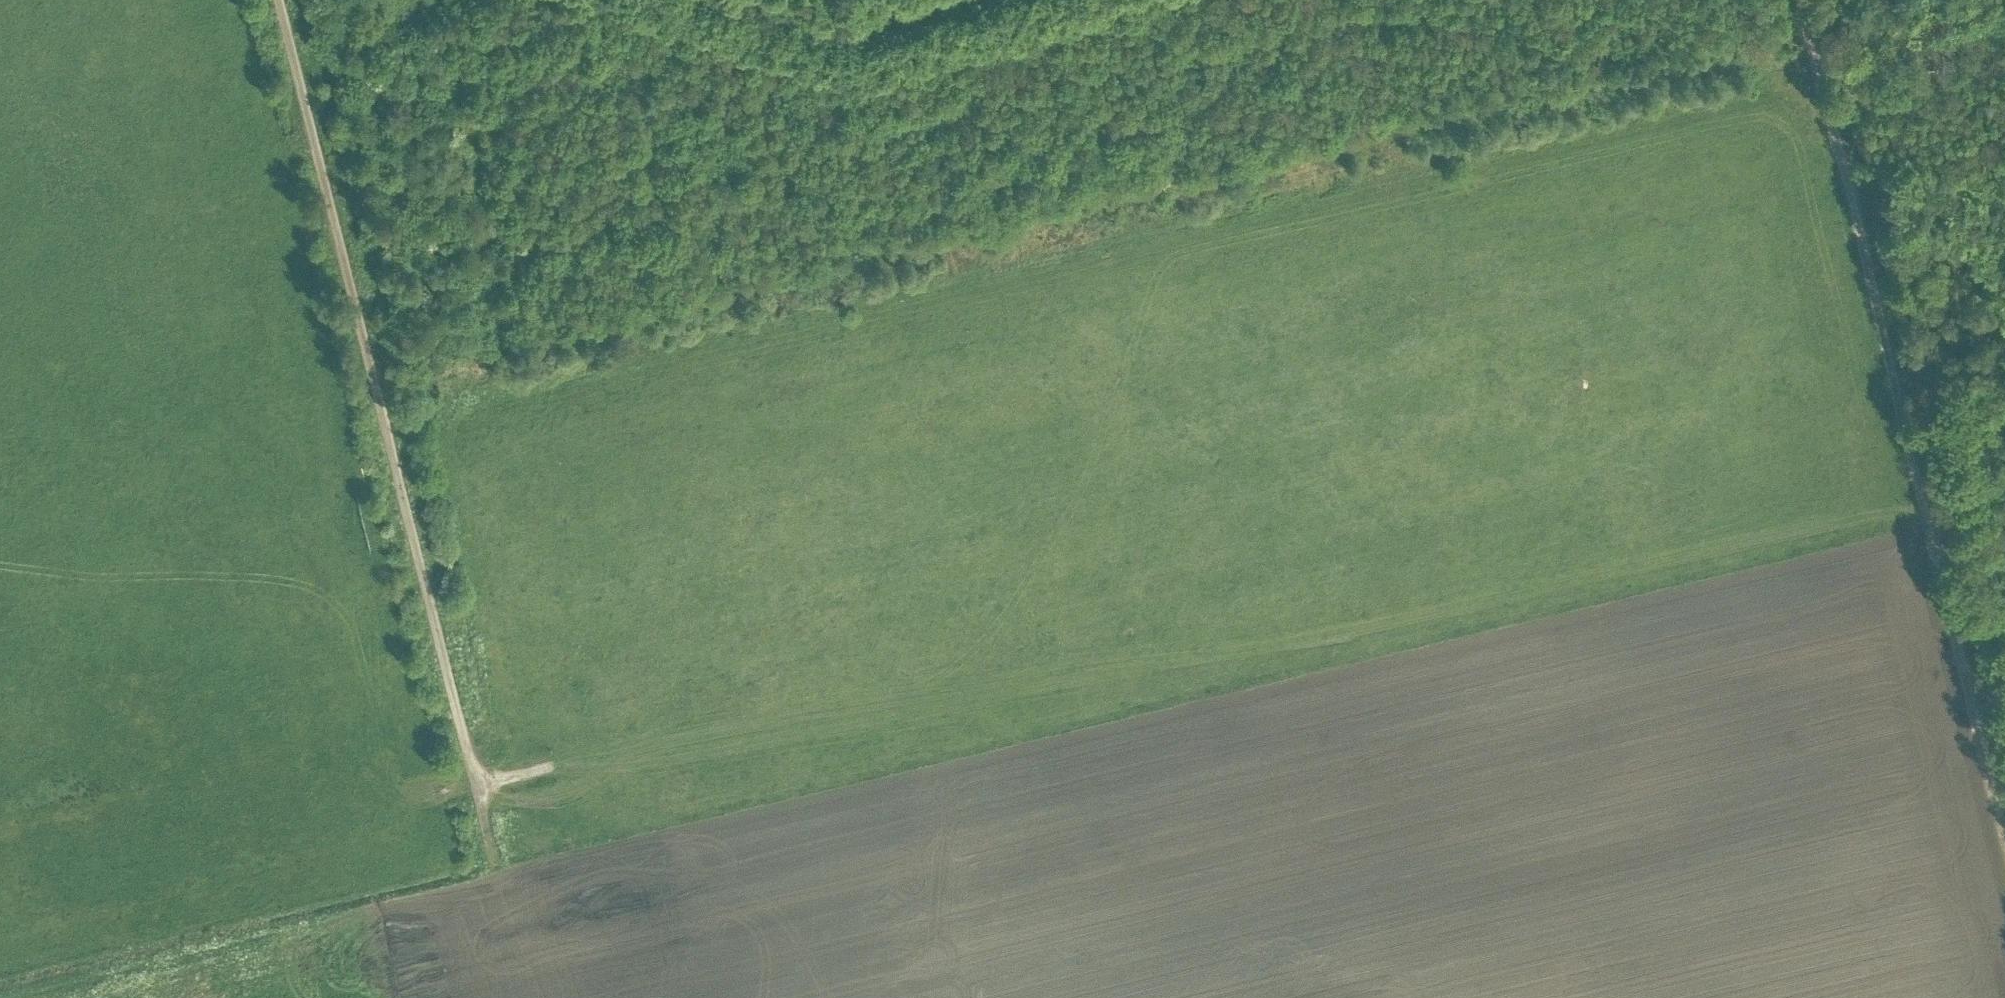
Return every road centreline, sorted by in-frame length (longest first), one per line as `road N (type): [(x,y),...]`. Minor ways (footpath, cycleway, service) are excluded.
road 1 (unclassified): [(490,847),(278,0)]
road 2 (track): [(2004,806),(1802,0)]

